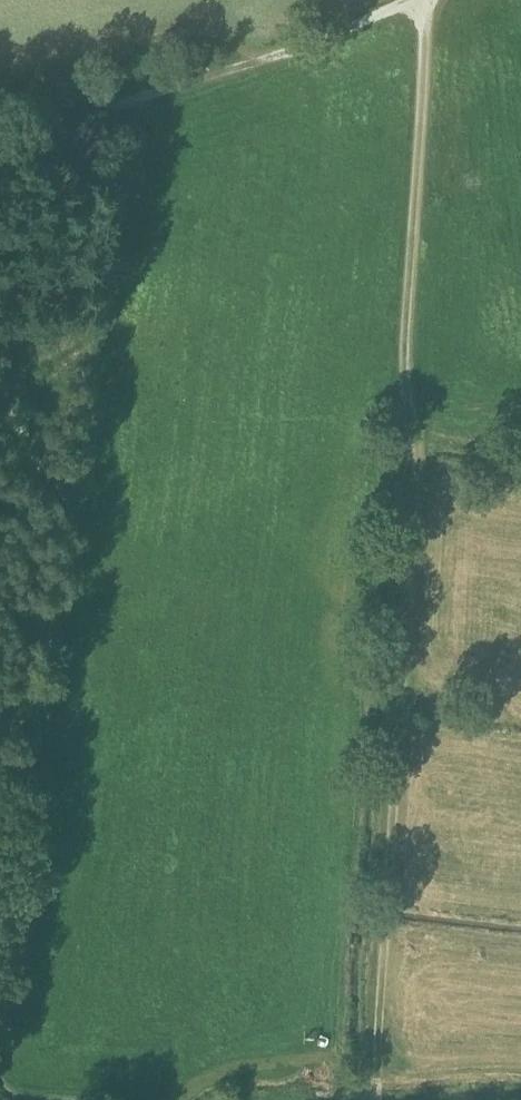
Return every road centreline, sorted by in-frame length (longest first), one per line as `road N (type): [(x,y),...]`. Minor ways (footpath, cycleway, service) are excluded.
road 1 (track): [(0,158),(112,99),(343,44),(436,0)]

